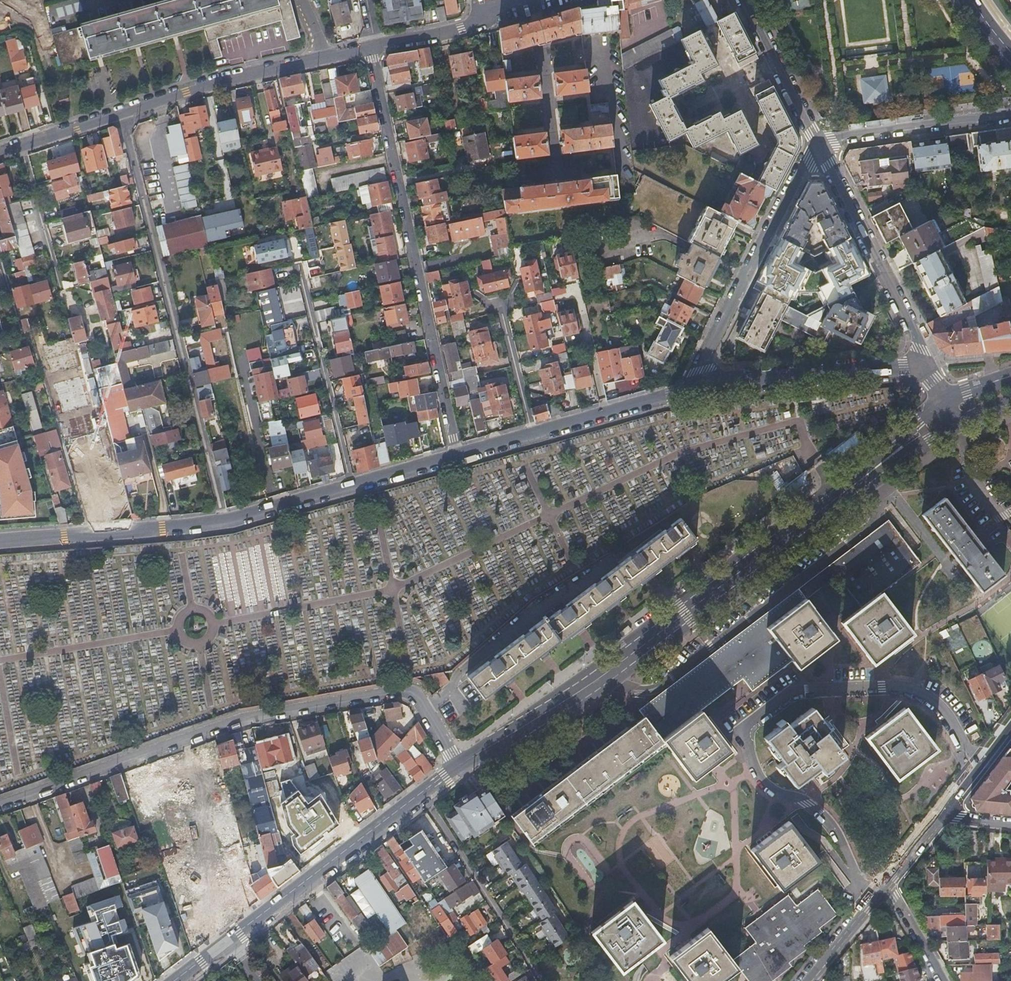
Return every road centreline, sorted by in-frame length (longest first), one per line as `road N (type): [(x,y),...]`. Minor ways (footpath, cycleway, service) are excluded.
road 1 (secondary): [(945,413),(604,676),(458,765)]
road 2 (residential): [(458,765),(418,695),(406,690),(239,719),(0,807)]
road 3 (residential): [(876,896),(818,809),(762,781),(747,726),(801,689),(904,686),(936,701),(983,763)]
road 4 (residential): [(223,521),(118,115)]
road 5 (residential): [(458,455),(368,48)]
road 6 (residential): [(820,147),(697,371),(696,390)]
road 7 (residential): [(368,48),(118,115)]
road 8 (residential): [(696,390),(458,455)]
road 9 (secondary): [(421,793),(228,939)]
road 10 (residential): [(922,364),(820,147)]
road 11 (residential): [(297,264),(349,486)]
road 12 (residential): [(922,364),(696,390)]
road 13 (residential): [(223,521),(0,539)]
road 14 (residential): [(421,793),(541,980)]
road 15 (residential): [(1010,116),(854,135),(820,147)]
road 16 (residential): [(820,147),(744,0)]
road 17 (residential): [(349,486),(223,521)]
road 18 (residential): [(118,115),(0,152)]

